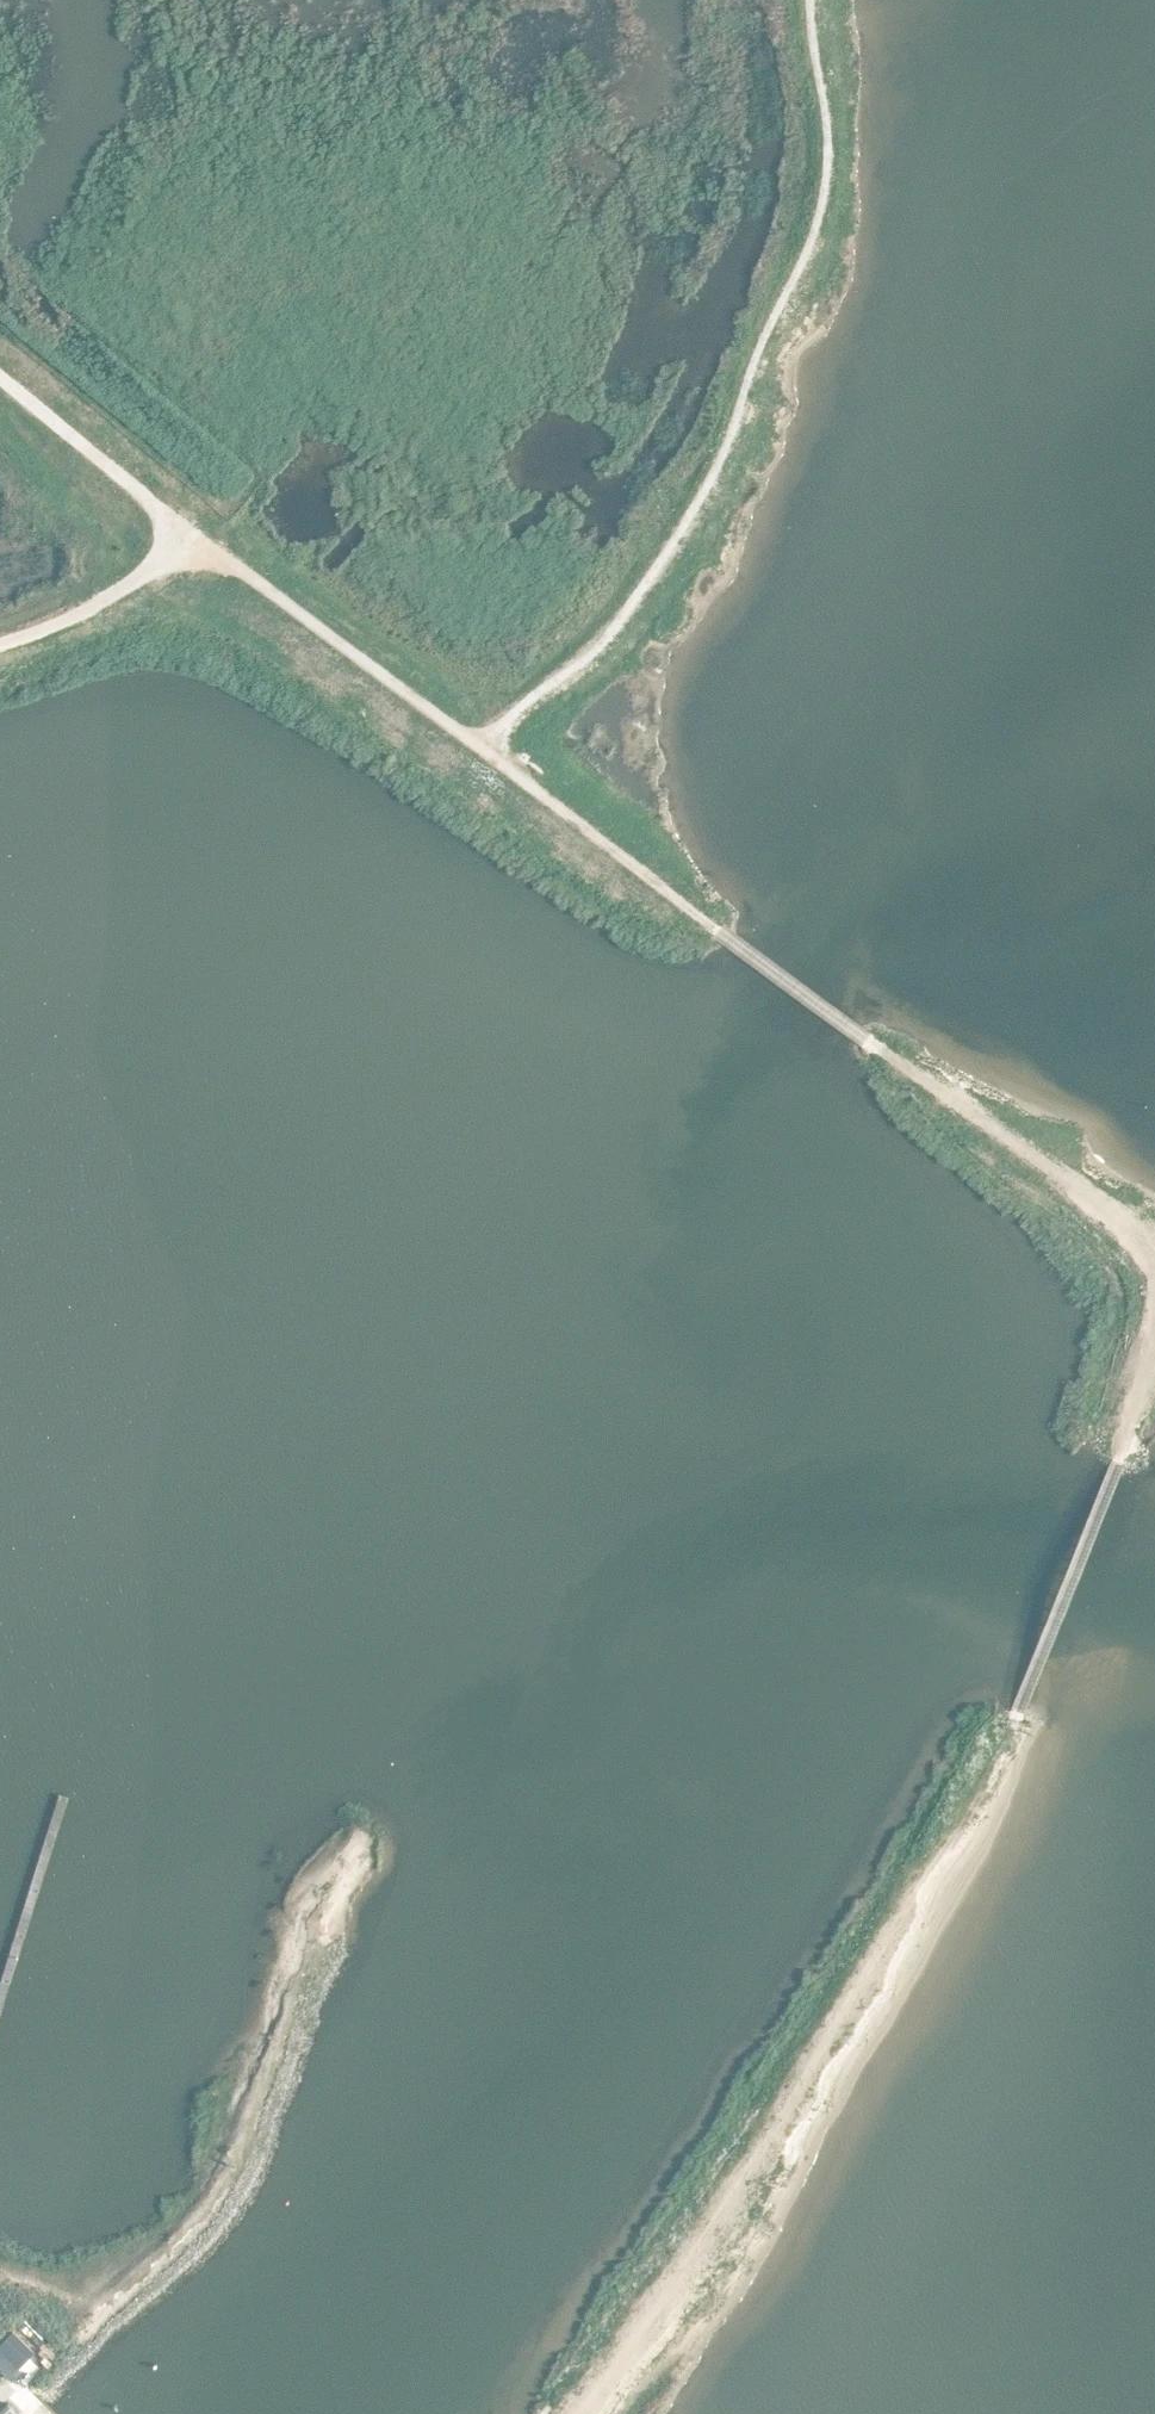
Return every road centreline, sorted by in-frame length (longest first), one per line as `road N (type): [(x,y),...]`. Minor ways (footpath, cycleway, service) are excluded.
road 1 (track): [(530,2413),(715,2166),(841,1968),(980,1686),(1125,1309),(1129,1253),(1105,1207),(1078,1185),(679,908),(154,513),(0,383)]
road 2 (track): [(771,0),(790,94),(790,154),(778,204),(726,316),(694,417),(637,518),(562,621),(442,724)]
road 3 (track): [(154,513),(83,566),(0,605)]

